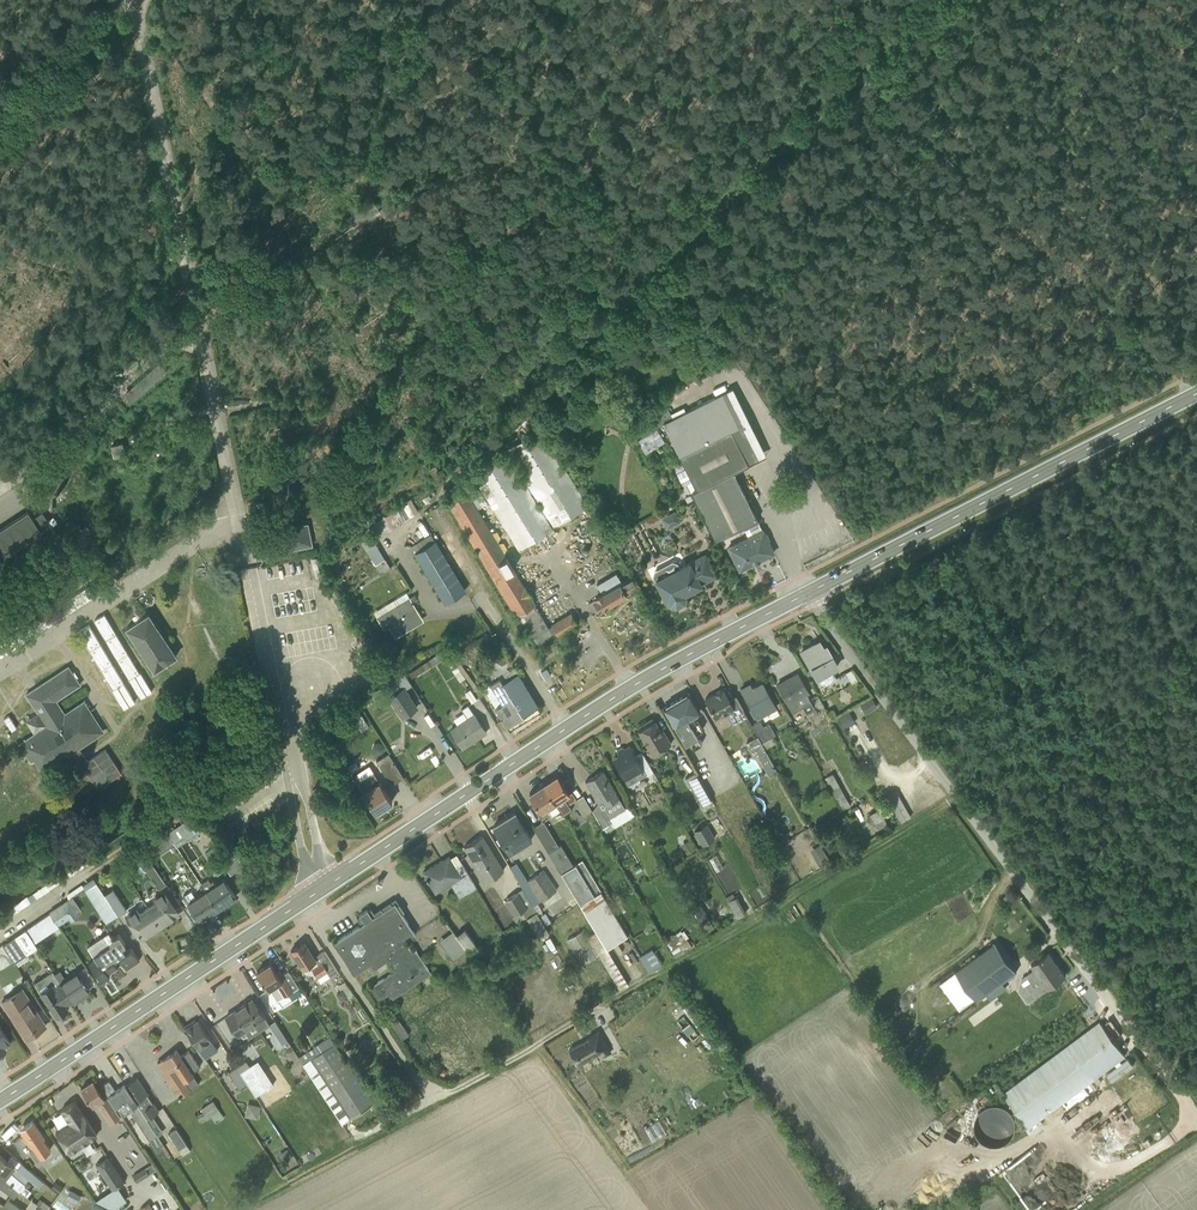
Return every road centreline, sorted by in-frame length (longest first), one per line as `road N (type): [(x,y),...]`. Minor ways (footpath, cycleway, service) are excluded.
road 1 (secondary): [(0,1102),(589,715),(808,594)]
road 2 (track): [(239,519),(135,1)]
road 3 (unclassified): [(808,594),(1114,1010)]
road 4 (secondary): [(808,594),(1196,395)]
road 5 (track): [(861,78),(559,375)]
road 6 (track): [(1014,224),(1183,381)]
road 7 (track): [(906,122),(1014,224)]
road 8 (track): [(1196,1121),(1114,1010)]

